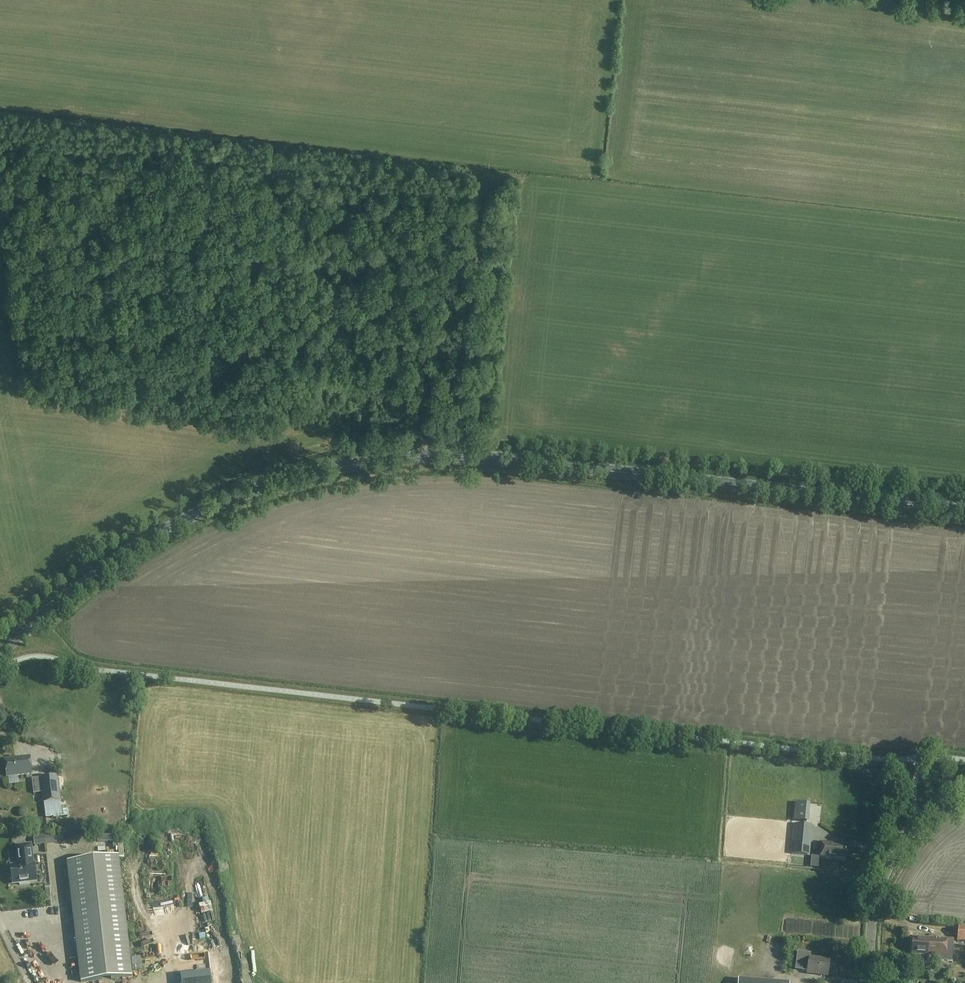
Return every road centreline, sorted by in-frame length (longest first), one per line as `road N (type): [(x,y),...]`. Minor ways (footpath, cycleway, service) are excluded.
road 1 (primary): [(0,650),(123,555),(203,510),(287,479),(379,461),(509,459),(964,510)]
road 2 (track): [(431,457),(423,414),(428,352),(433,340),(462,326),(487,167)]
road 3 (tertiary): [(867,982),(874,906),(891,858),(923,820),(964,794)]

